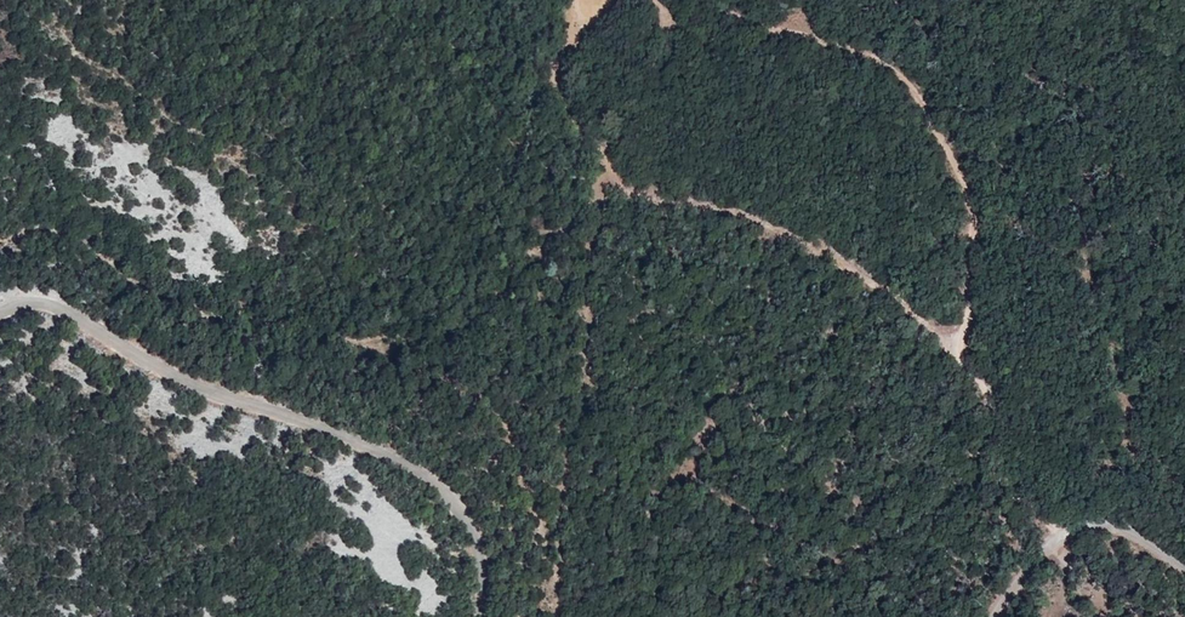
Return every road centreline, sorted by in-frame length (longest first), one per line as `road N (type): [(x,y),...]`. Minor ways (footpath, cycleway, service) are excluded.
road 1 (track): [(1057,538),(979,475),(990,412),(968,363),(938,327),(822,247),(752,217),(642,194),(605,174),(603,149),(557,86),(557,60),(579,0)]
road 2 (unclassified): [(0,313),(25,301),(72,311),(188,376),(386,448),(458,504),(479,546),(481,616)]
road 3 (track): [(955,343),(973,277),(962,201),(941,138),(896,64),(723,0)]
road 4 (unclassified): [(1000,616),(1057,538),(1089,523),(1126,530),(1184,558)]

